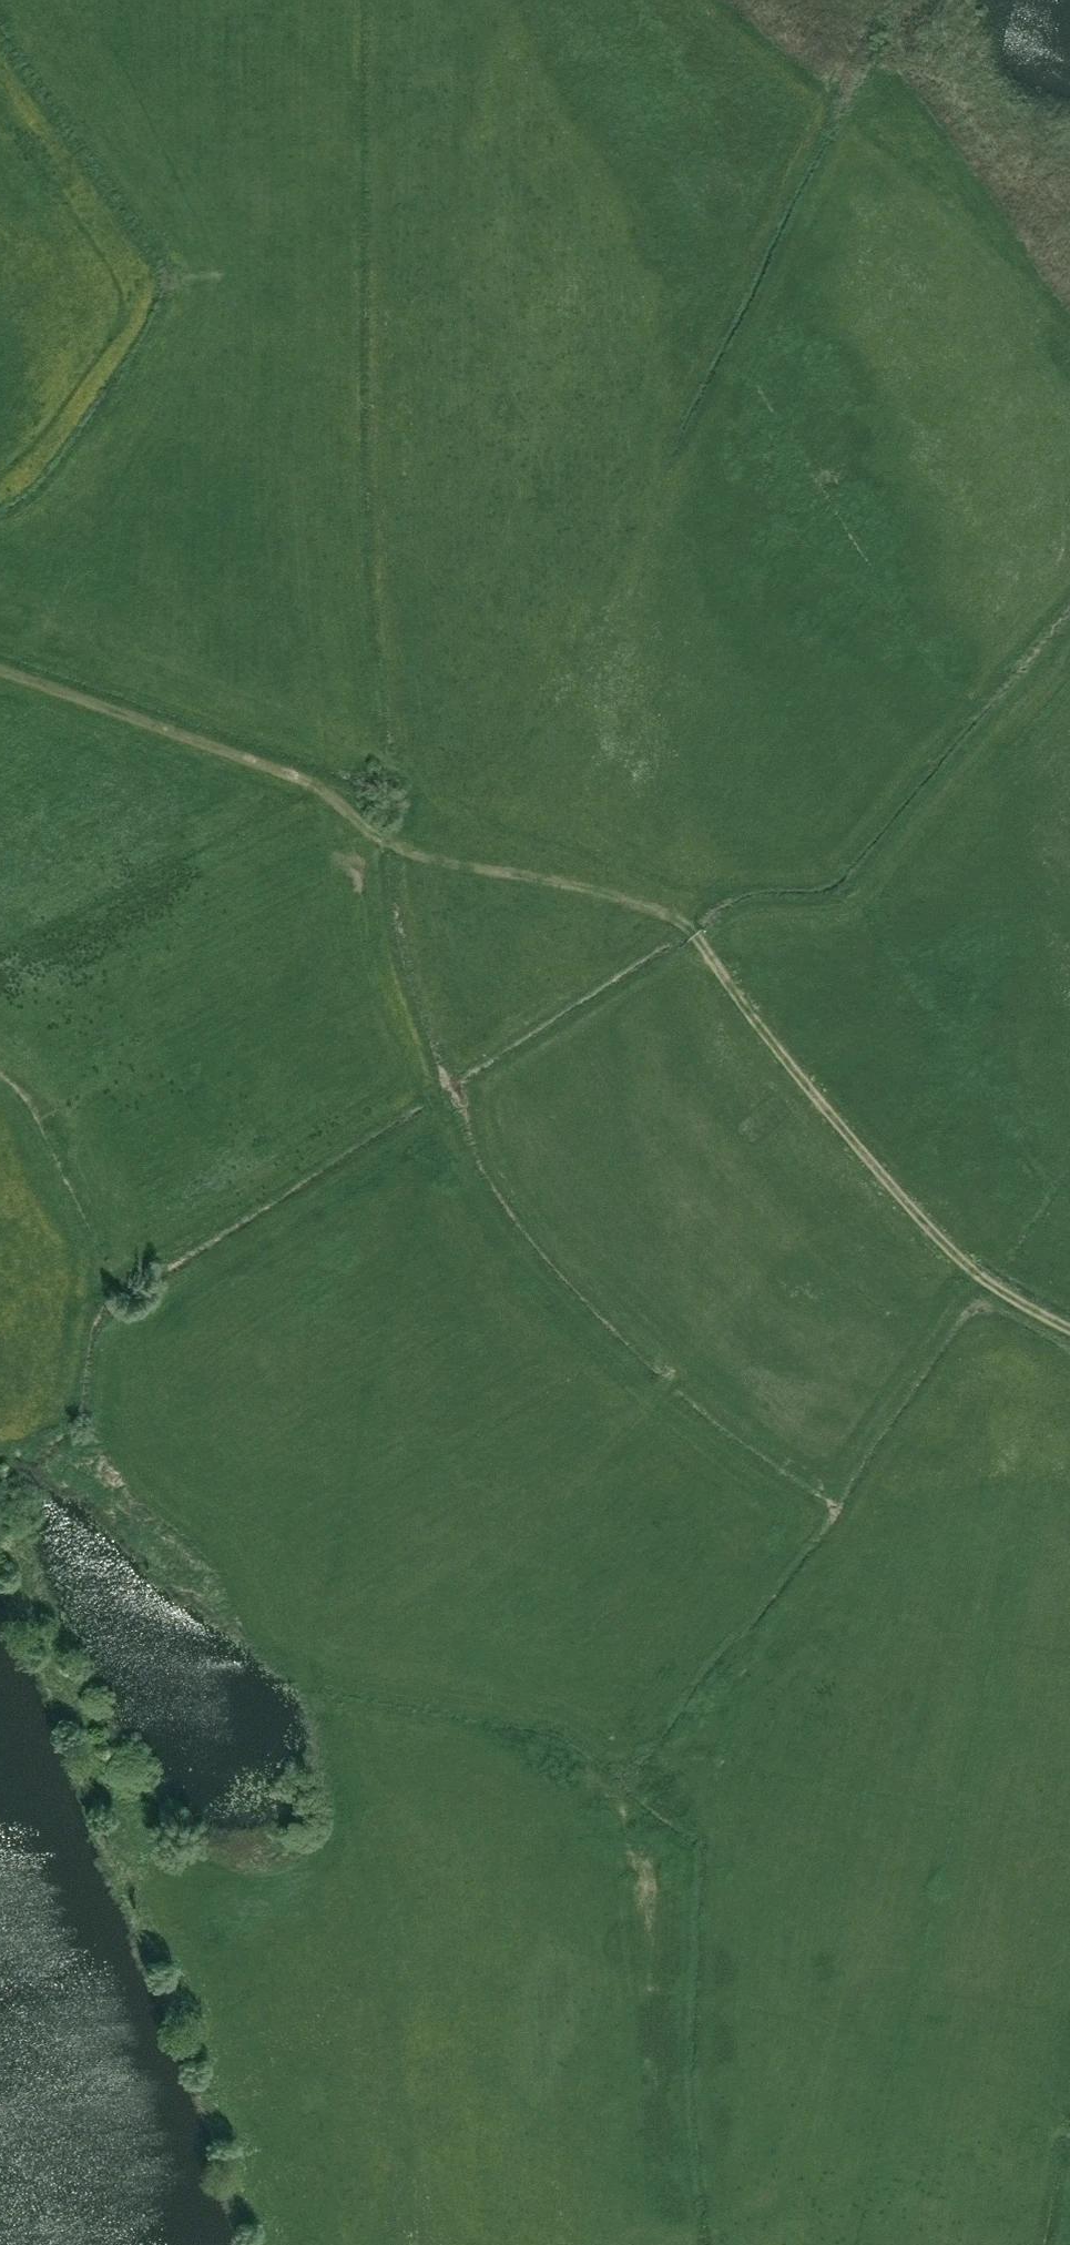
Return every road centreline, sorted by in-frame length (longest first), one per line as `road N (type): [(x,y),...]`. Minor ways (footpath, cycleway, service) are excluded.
road 1 (track): [(0,668),(310,780),(375,833),(417,853),(569,883),(685,920),(835,1120),(957,1255),(1069,1327)]

